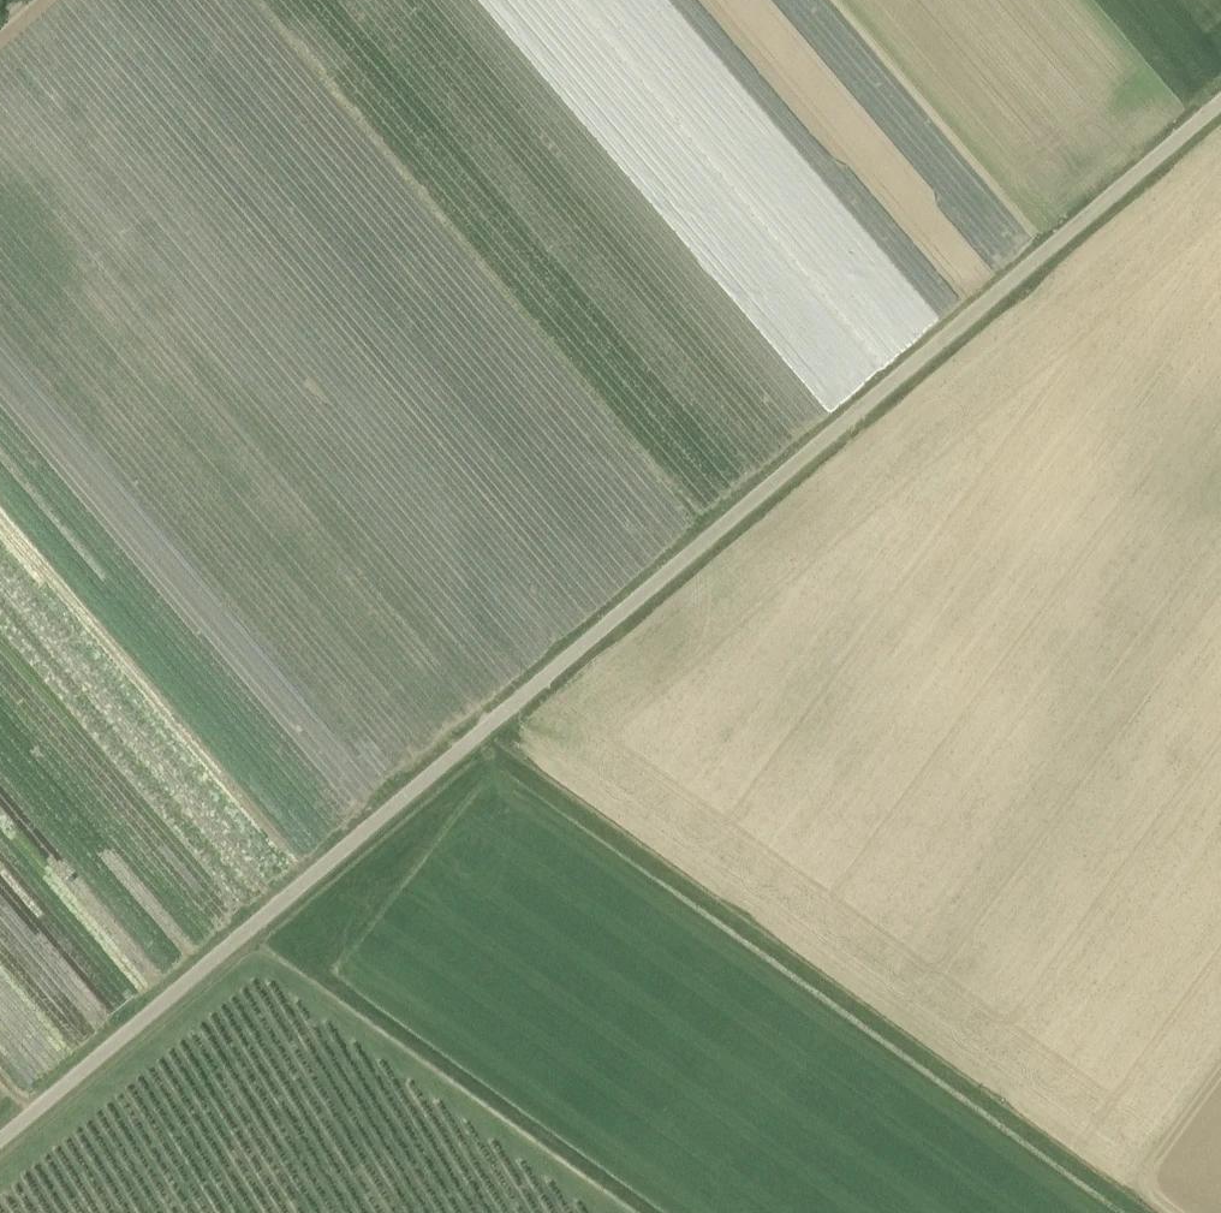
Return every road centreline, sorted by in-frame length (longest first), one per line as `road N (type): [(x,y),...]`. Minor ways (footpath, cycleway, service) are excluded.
road 1 (unclassified): [(0,1145),(1220,104)]

